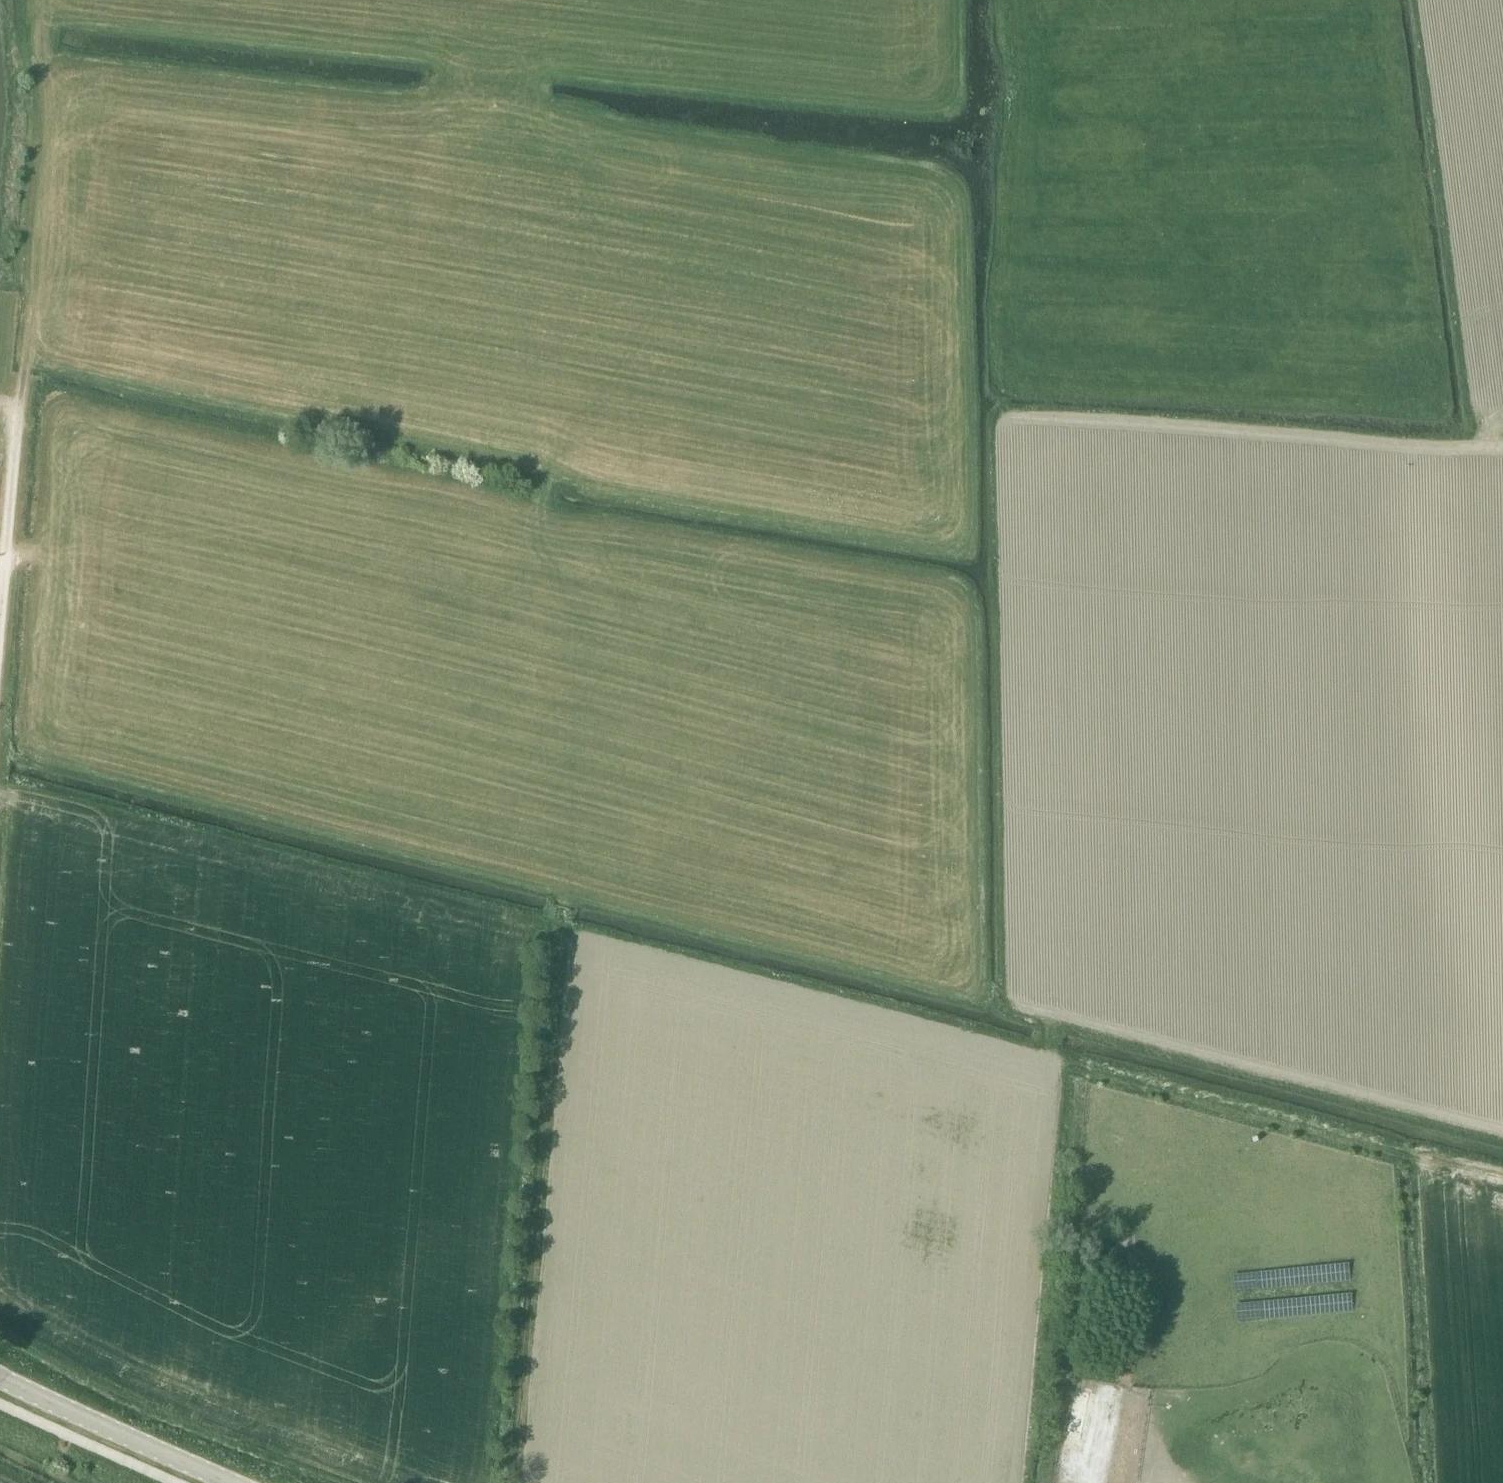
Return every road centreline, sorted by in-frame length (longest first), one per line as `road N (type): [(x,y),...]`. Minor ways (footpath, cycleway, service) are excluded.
road 1 (track): [(512,1482),(559,910)]
road 2 (tertiary): [(234,1482),(0,1378)]

